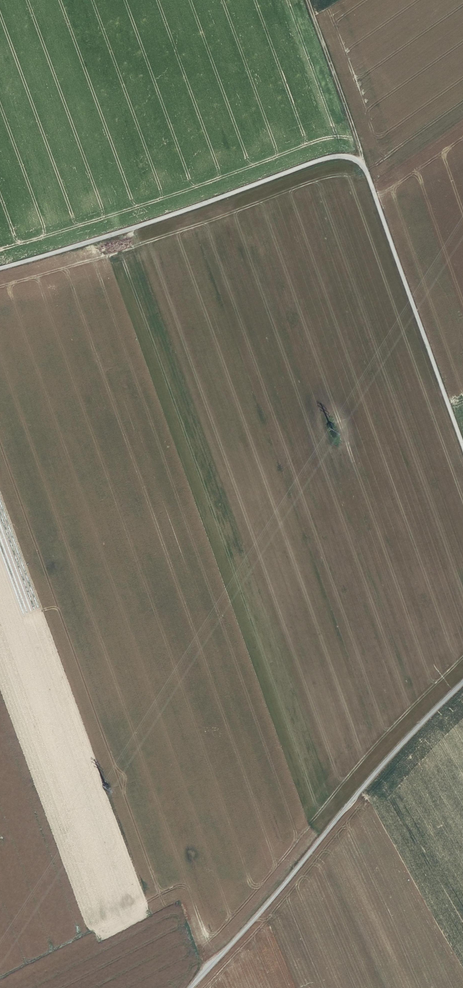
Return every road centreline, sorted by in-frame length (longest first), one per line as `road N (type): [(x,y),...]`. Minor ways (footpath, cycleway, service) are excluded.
road 1 (unclassified): [(191,987),(462,684)]
road 2 (track): [(305,0),(363,164)]

